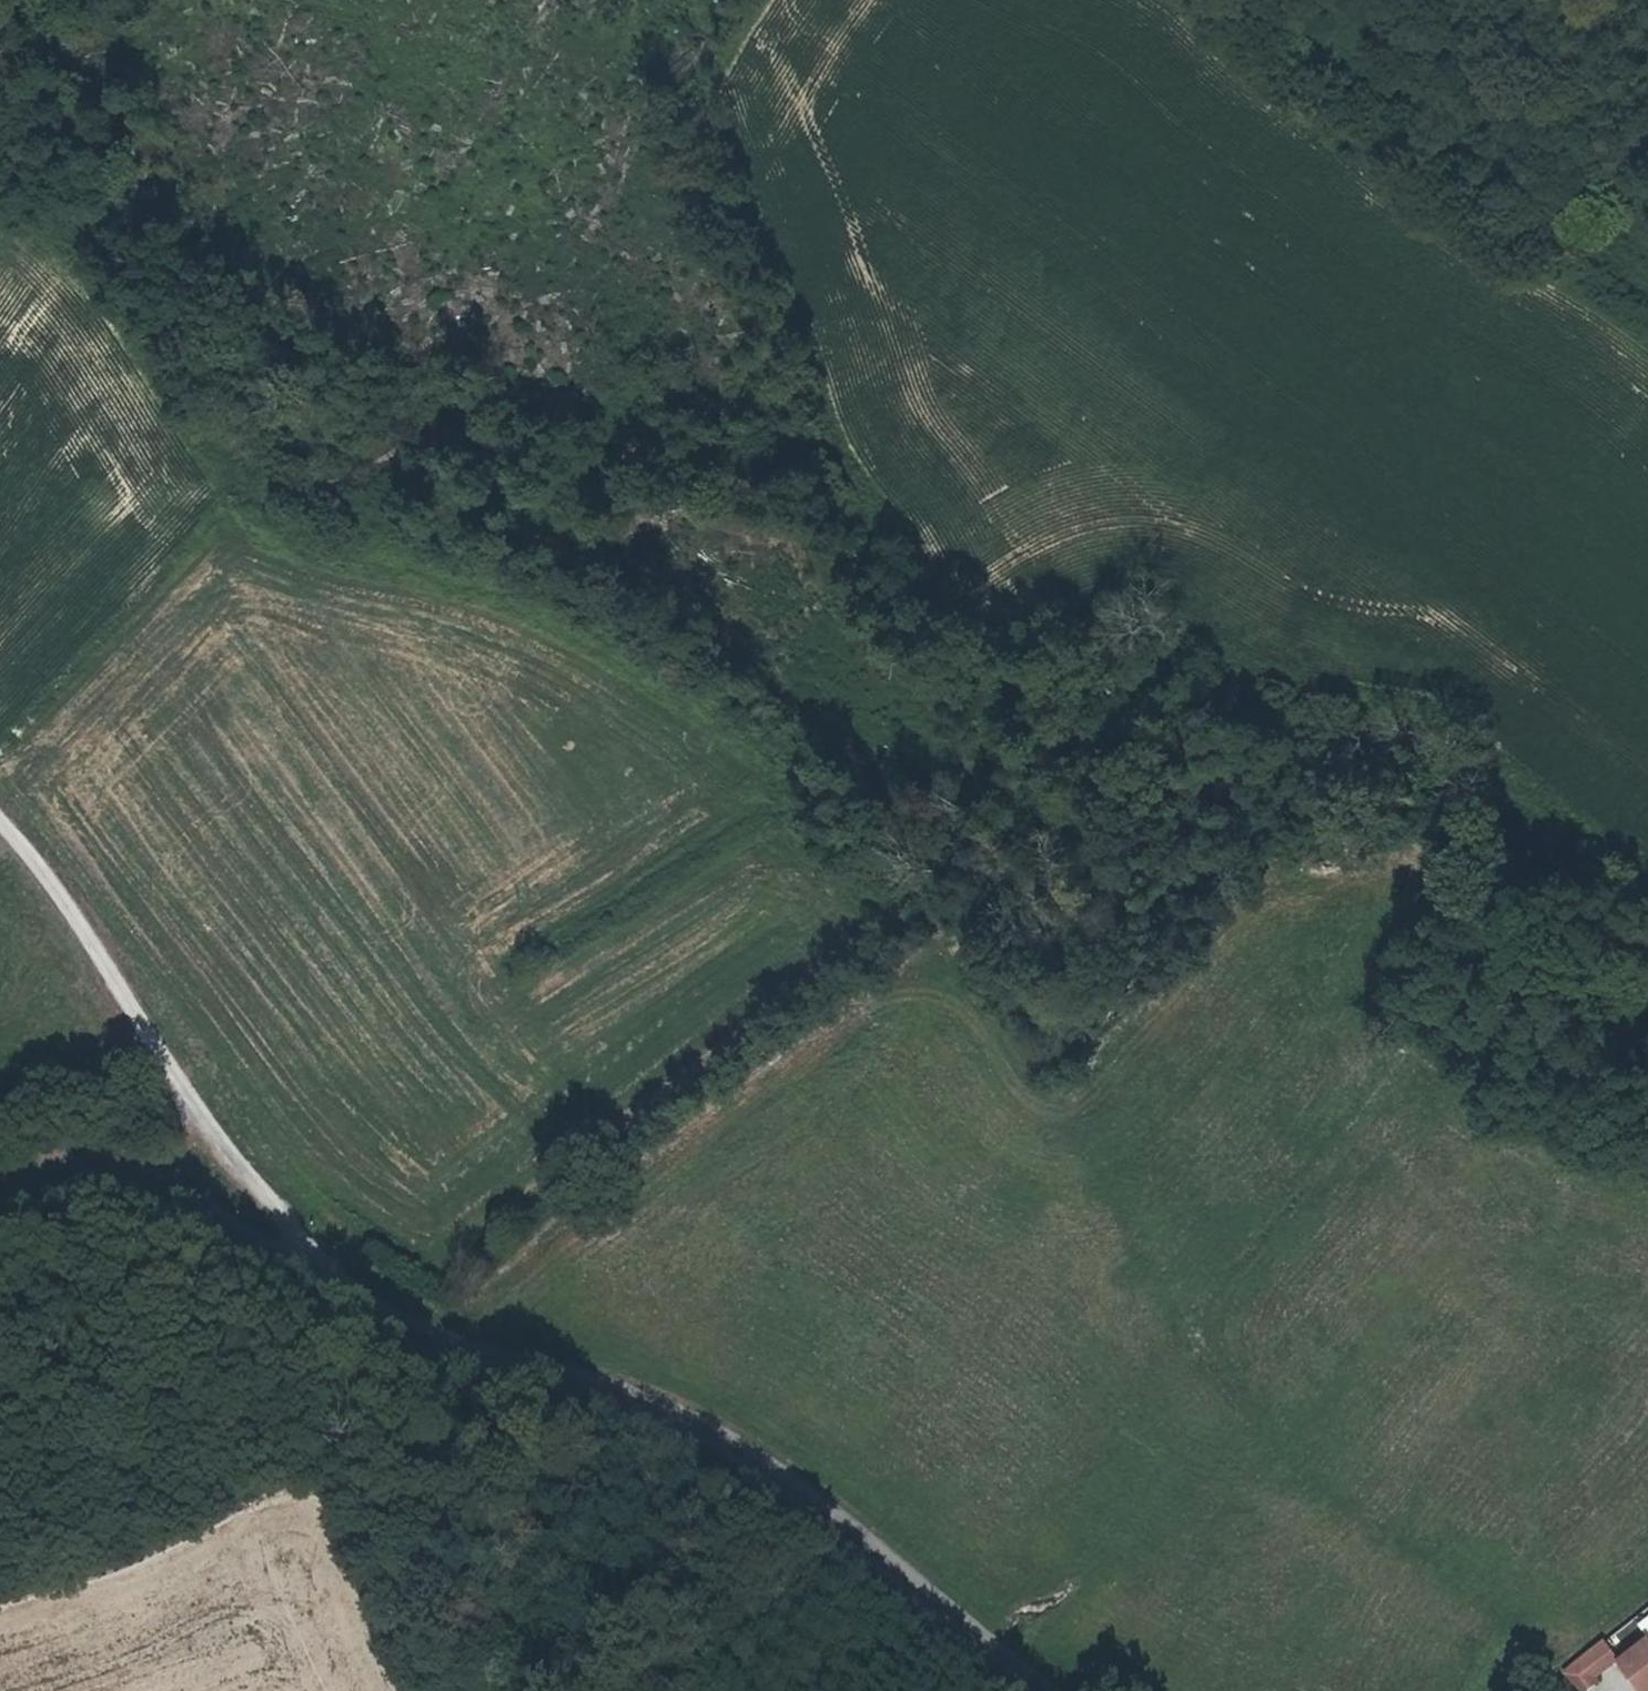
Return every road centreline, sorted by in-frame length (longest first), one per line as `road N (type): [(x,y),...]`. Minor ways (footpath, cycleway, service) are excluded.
road 1 (tertiary): [(1036,1690),(763,1471),(610,1393),(468,1354),(358,1296),(276,1208),(70,1169),(33,1185),(0,1220)]
road 2 (track): [(0,834),(276,1208)]

